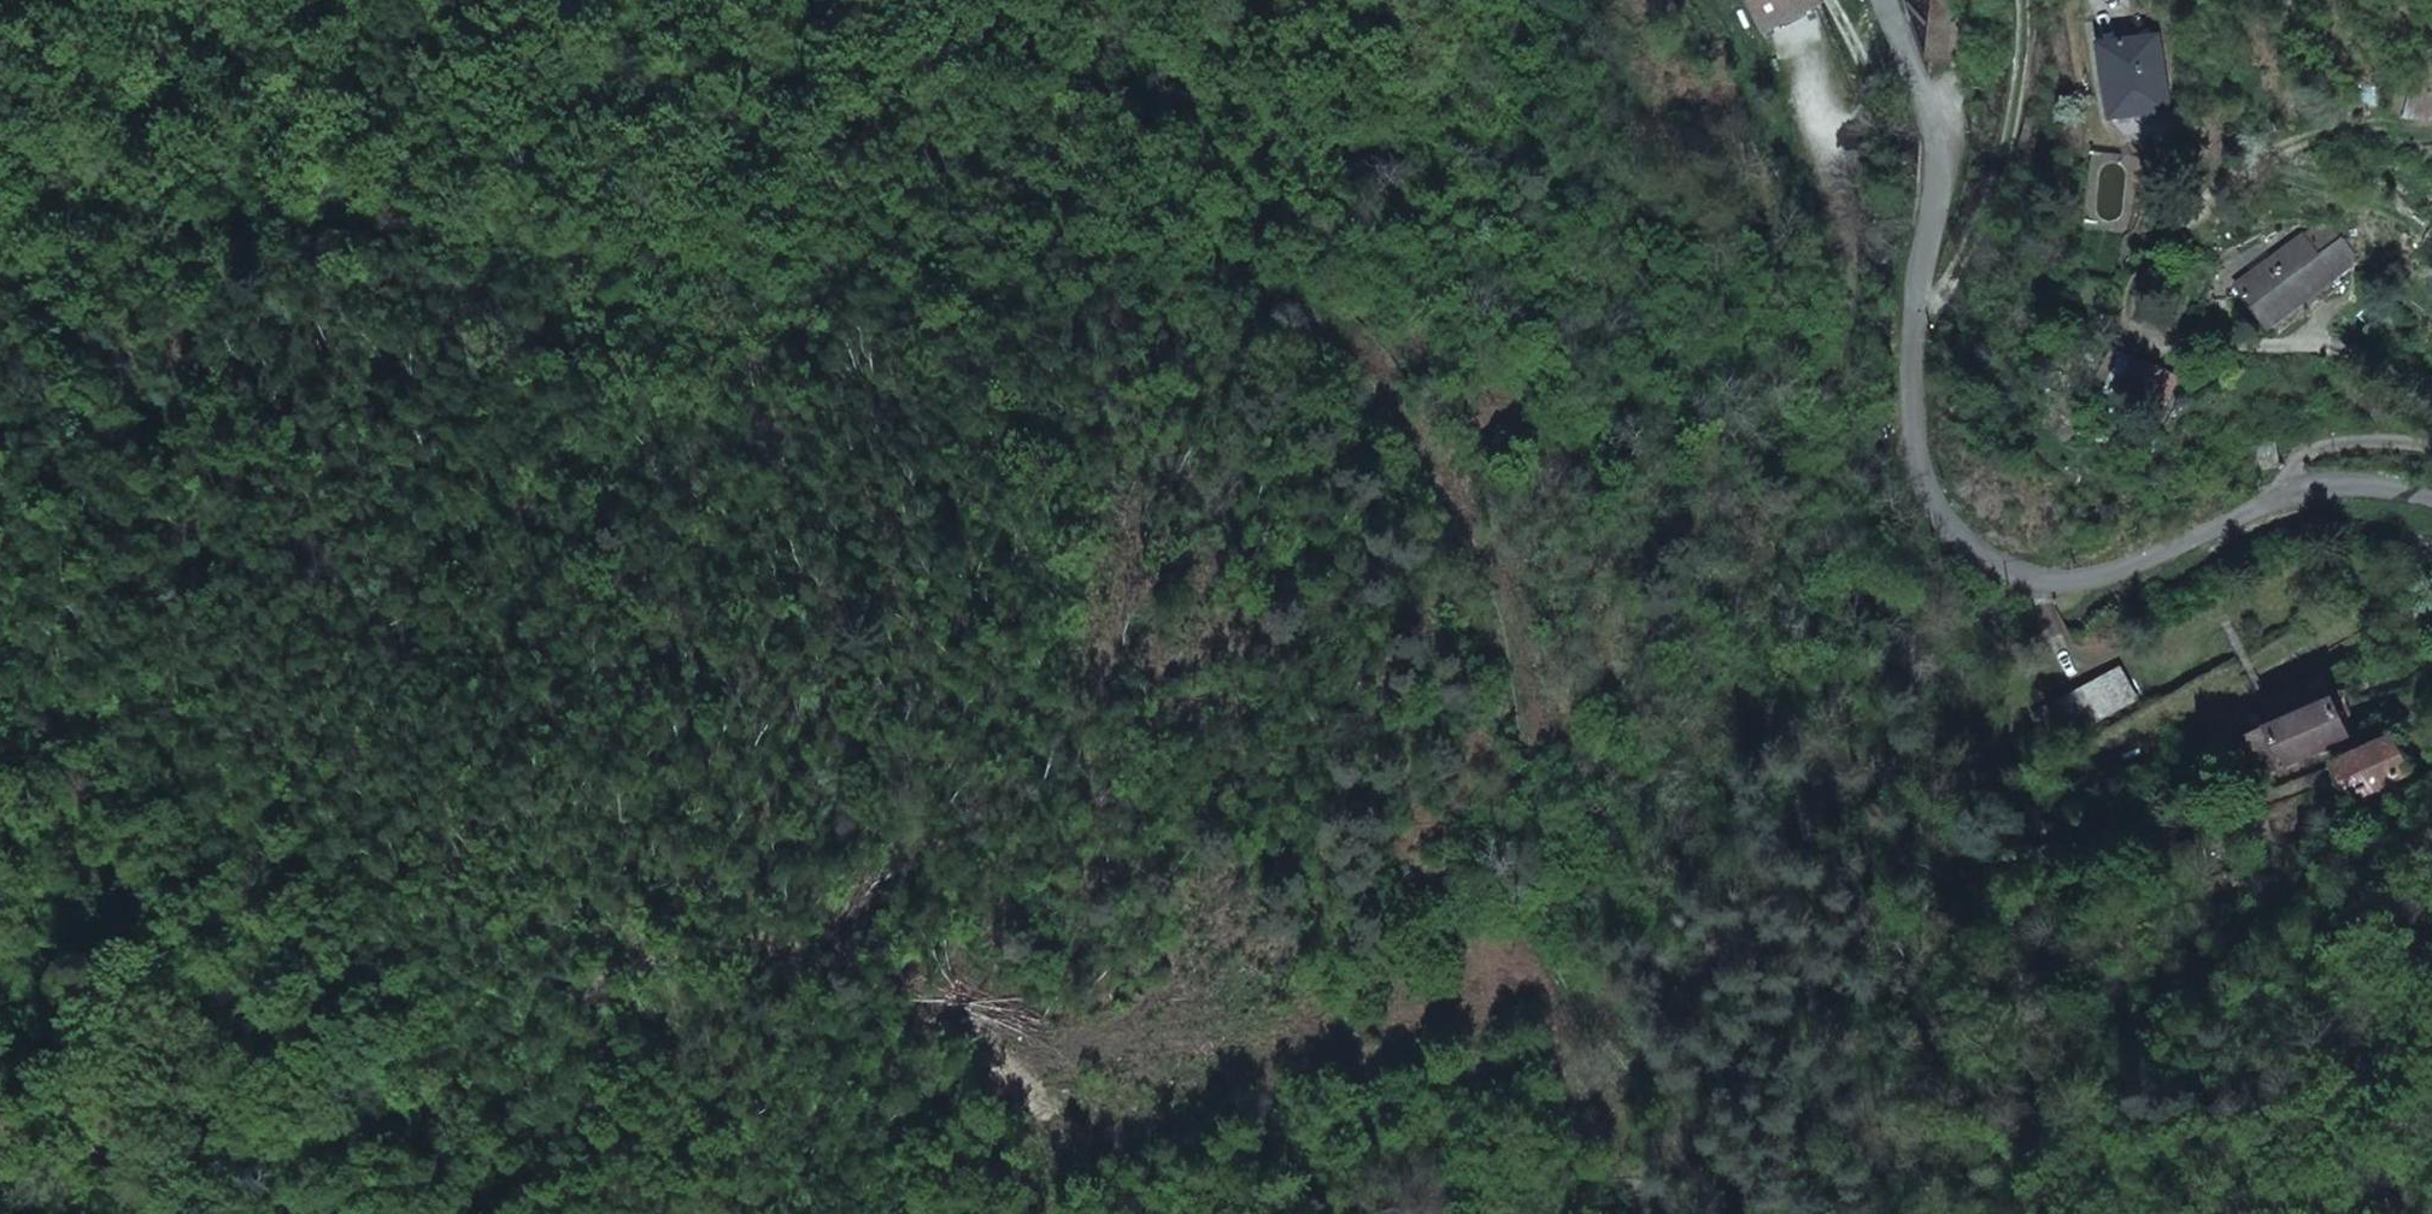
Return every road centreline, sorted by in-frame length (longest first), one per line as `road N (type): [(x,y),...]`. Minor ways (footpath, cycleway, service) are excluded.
road 1 (residential): [(1886,0),(1938,152),(1914,433),(1965,540),(2033,576),(2109,575),(2287,491),(2431,490)]

